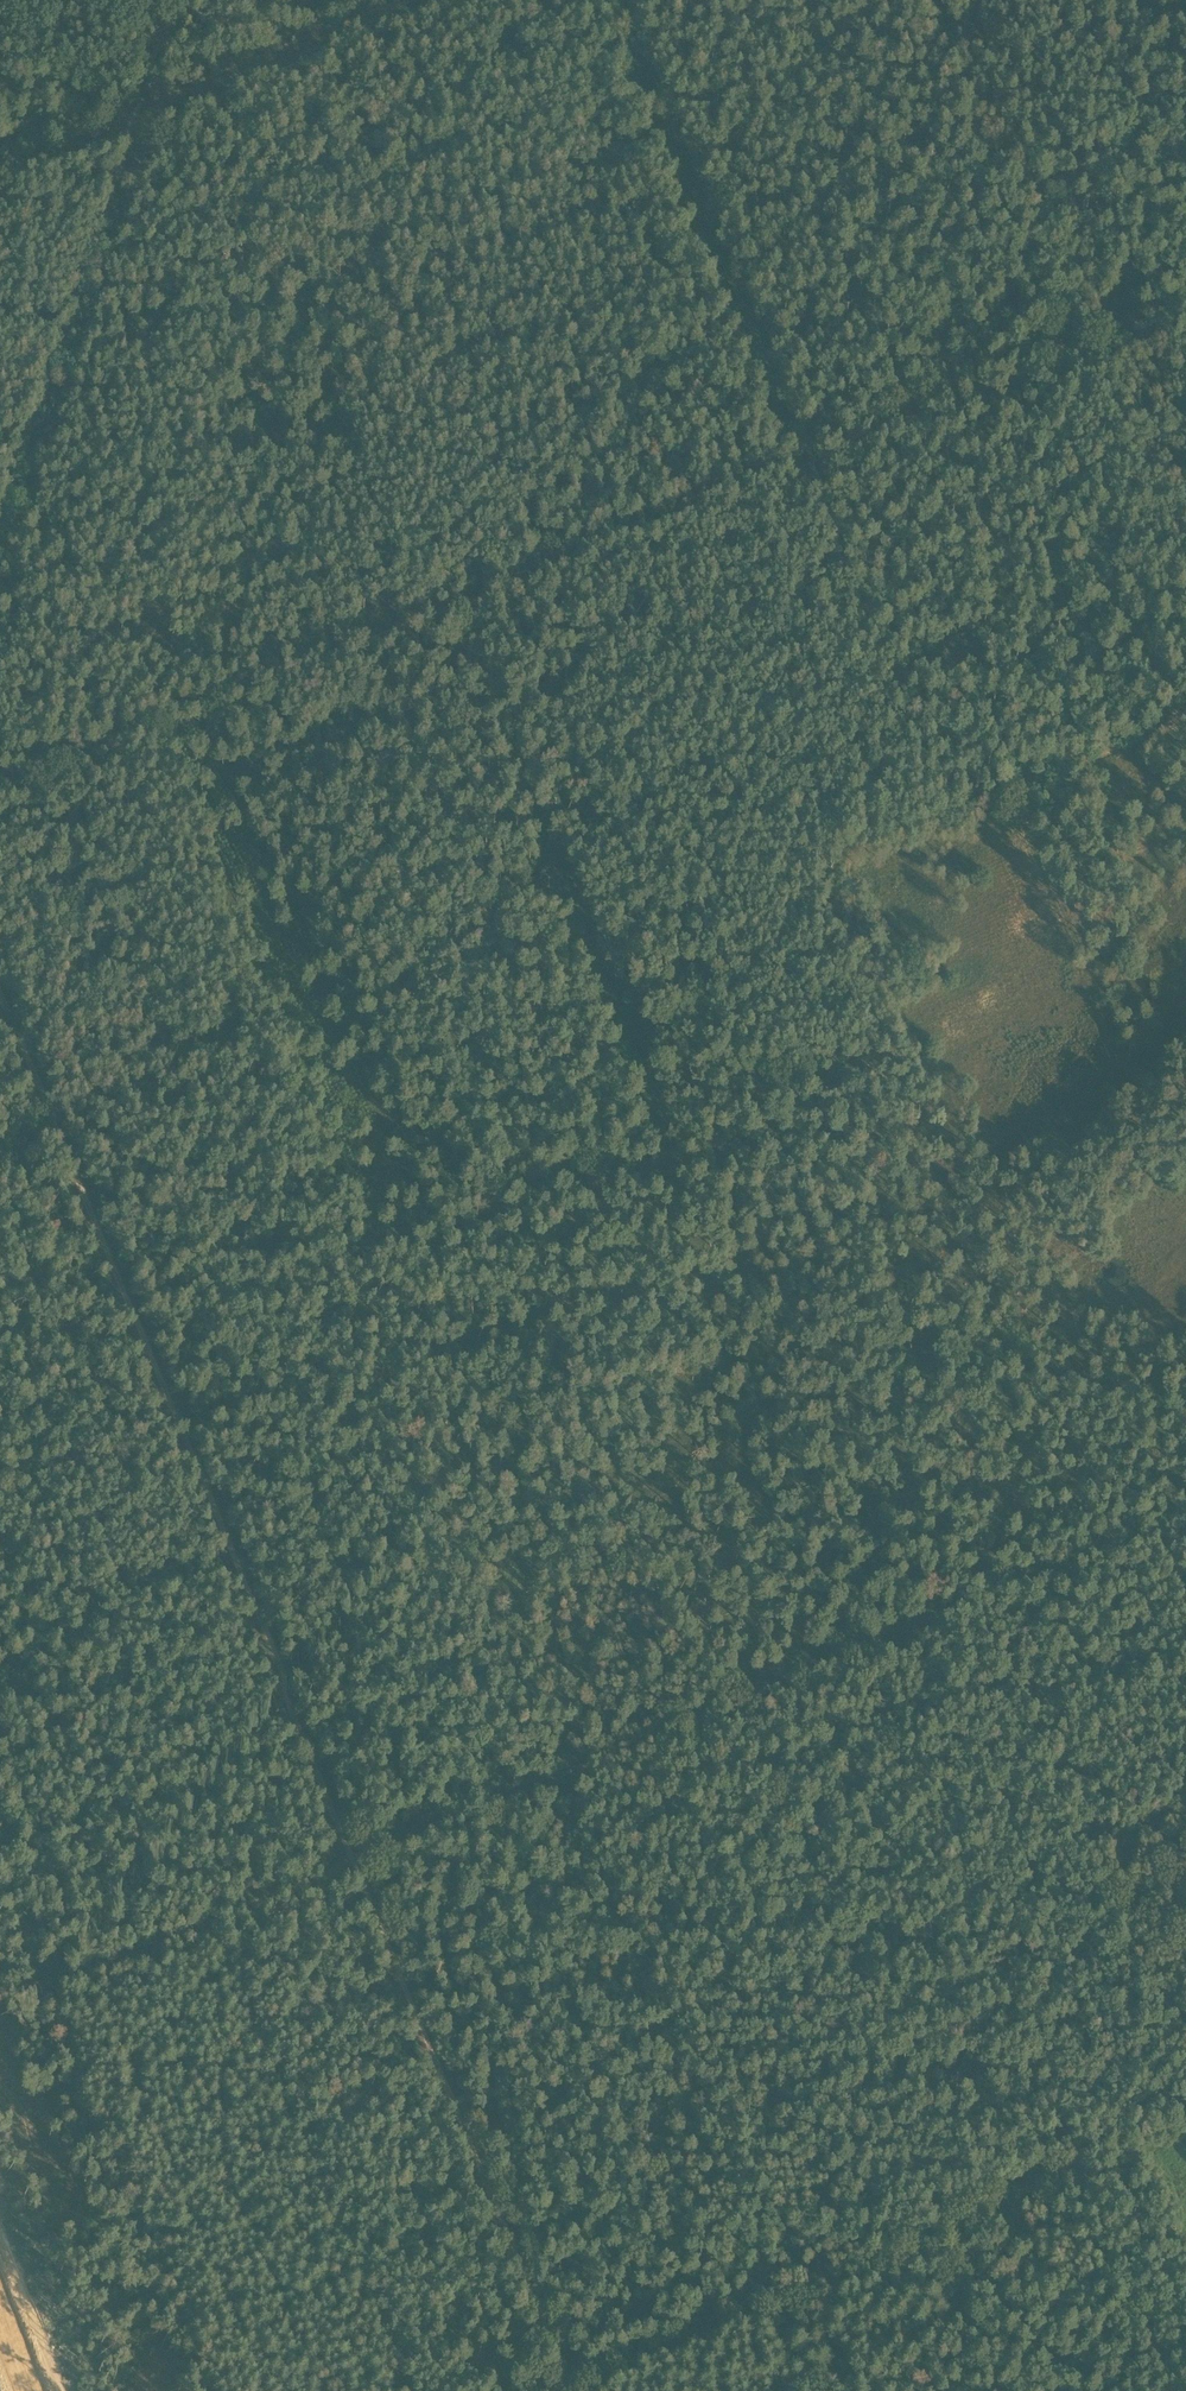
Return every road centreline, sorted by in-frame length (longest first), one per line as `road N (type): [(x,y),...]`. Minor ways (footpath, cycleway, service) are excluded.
road 1 (track): [(141,1347),(903,1031),(844,860),(1185,717)]
road 2 (track): [(0,796),(1185,308)]
road 3 (track): [(0,2005),(1185,1520)]
road 4 (track): [(141,1347),(569,2390)]
road 5 (track): [(1169,2144),(558,2390)]
road 6 (track): [(140,135),(0,536)]
road 7 (track): [(0,1014),(141,1347)]
road 8 (track): [(471,0),(140,135)]
road 9 (track): [(140,135),(114,154),(0,200)]
road 10 (track): [(0,1403),(141,1347)]
road 11 (track): [(186,0),(141,94),(133,122),(140,135)]

